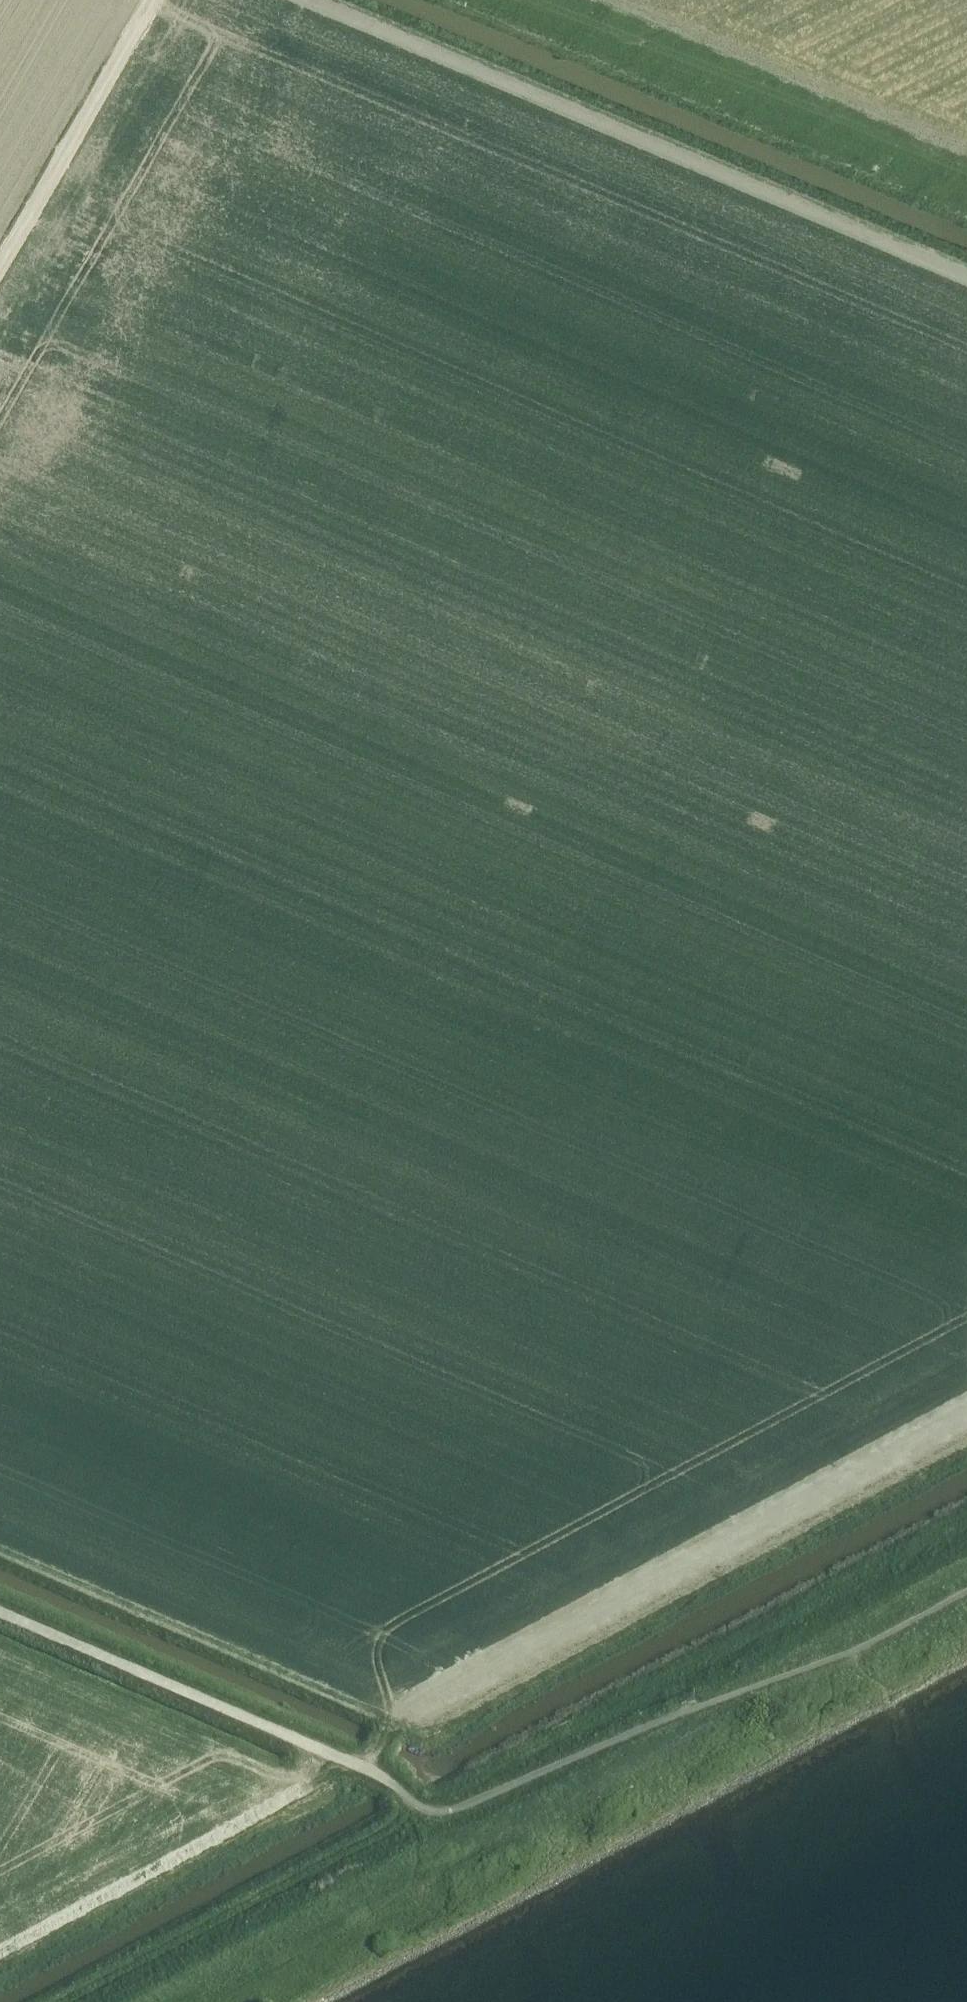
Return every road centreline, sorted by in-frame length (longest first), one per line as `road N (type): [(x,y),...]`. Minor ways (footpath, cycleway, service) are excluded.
road 1 (unclassified): [(446,1812),(427,1812),(390,1785),(0,1616)]
road 2 (track): [(0,265),(151,0)]

